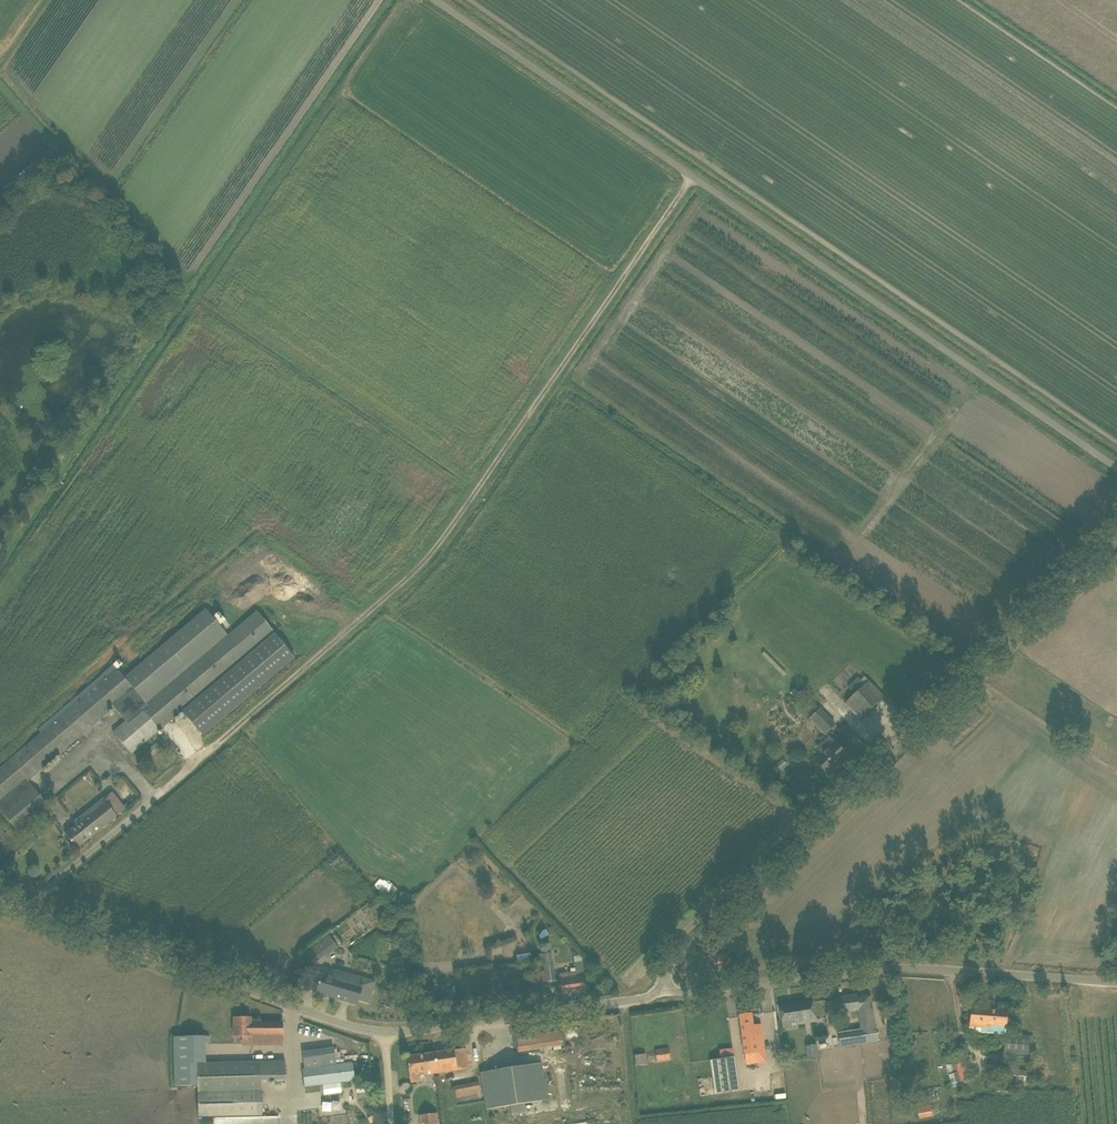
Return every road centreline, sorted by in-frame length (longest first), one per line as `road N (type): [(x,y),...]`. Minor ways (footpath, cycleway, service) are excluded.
road 1 (unclassified): [(1116,468),(437,0)]
road 2 (track): [(694,179),(433,558),(168,790)]
road 3 (unclassified): [(659,994),(1116,537)]
road 4 (unclassified): [(1116,983),(873,966),(659,994)]
road 5 (unclassified): [(384,1033),(27,910)]
road 6 (unclassified): [(659,994),(384,1033)]
road 7 (unclassified): [(27,910),(168,790)]

